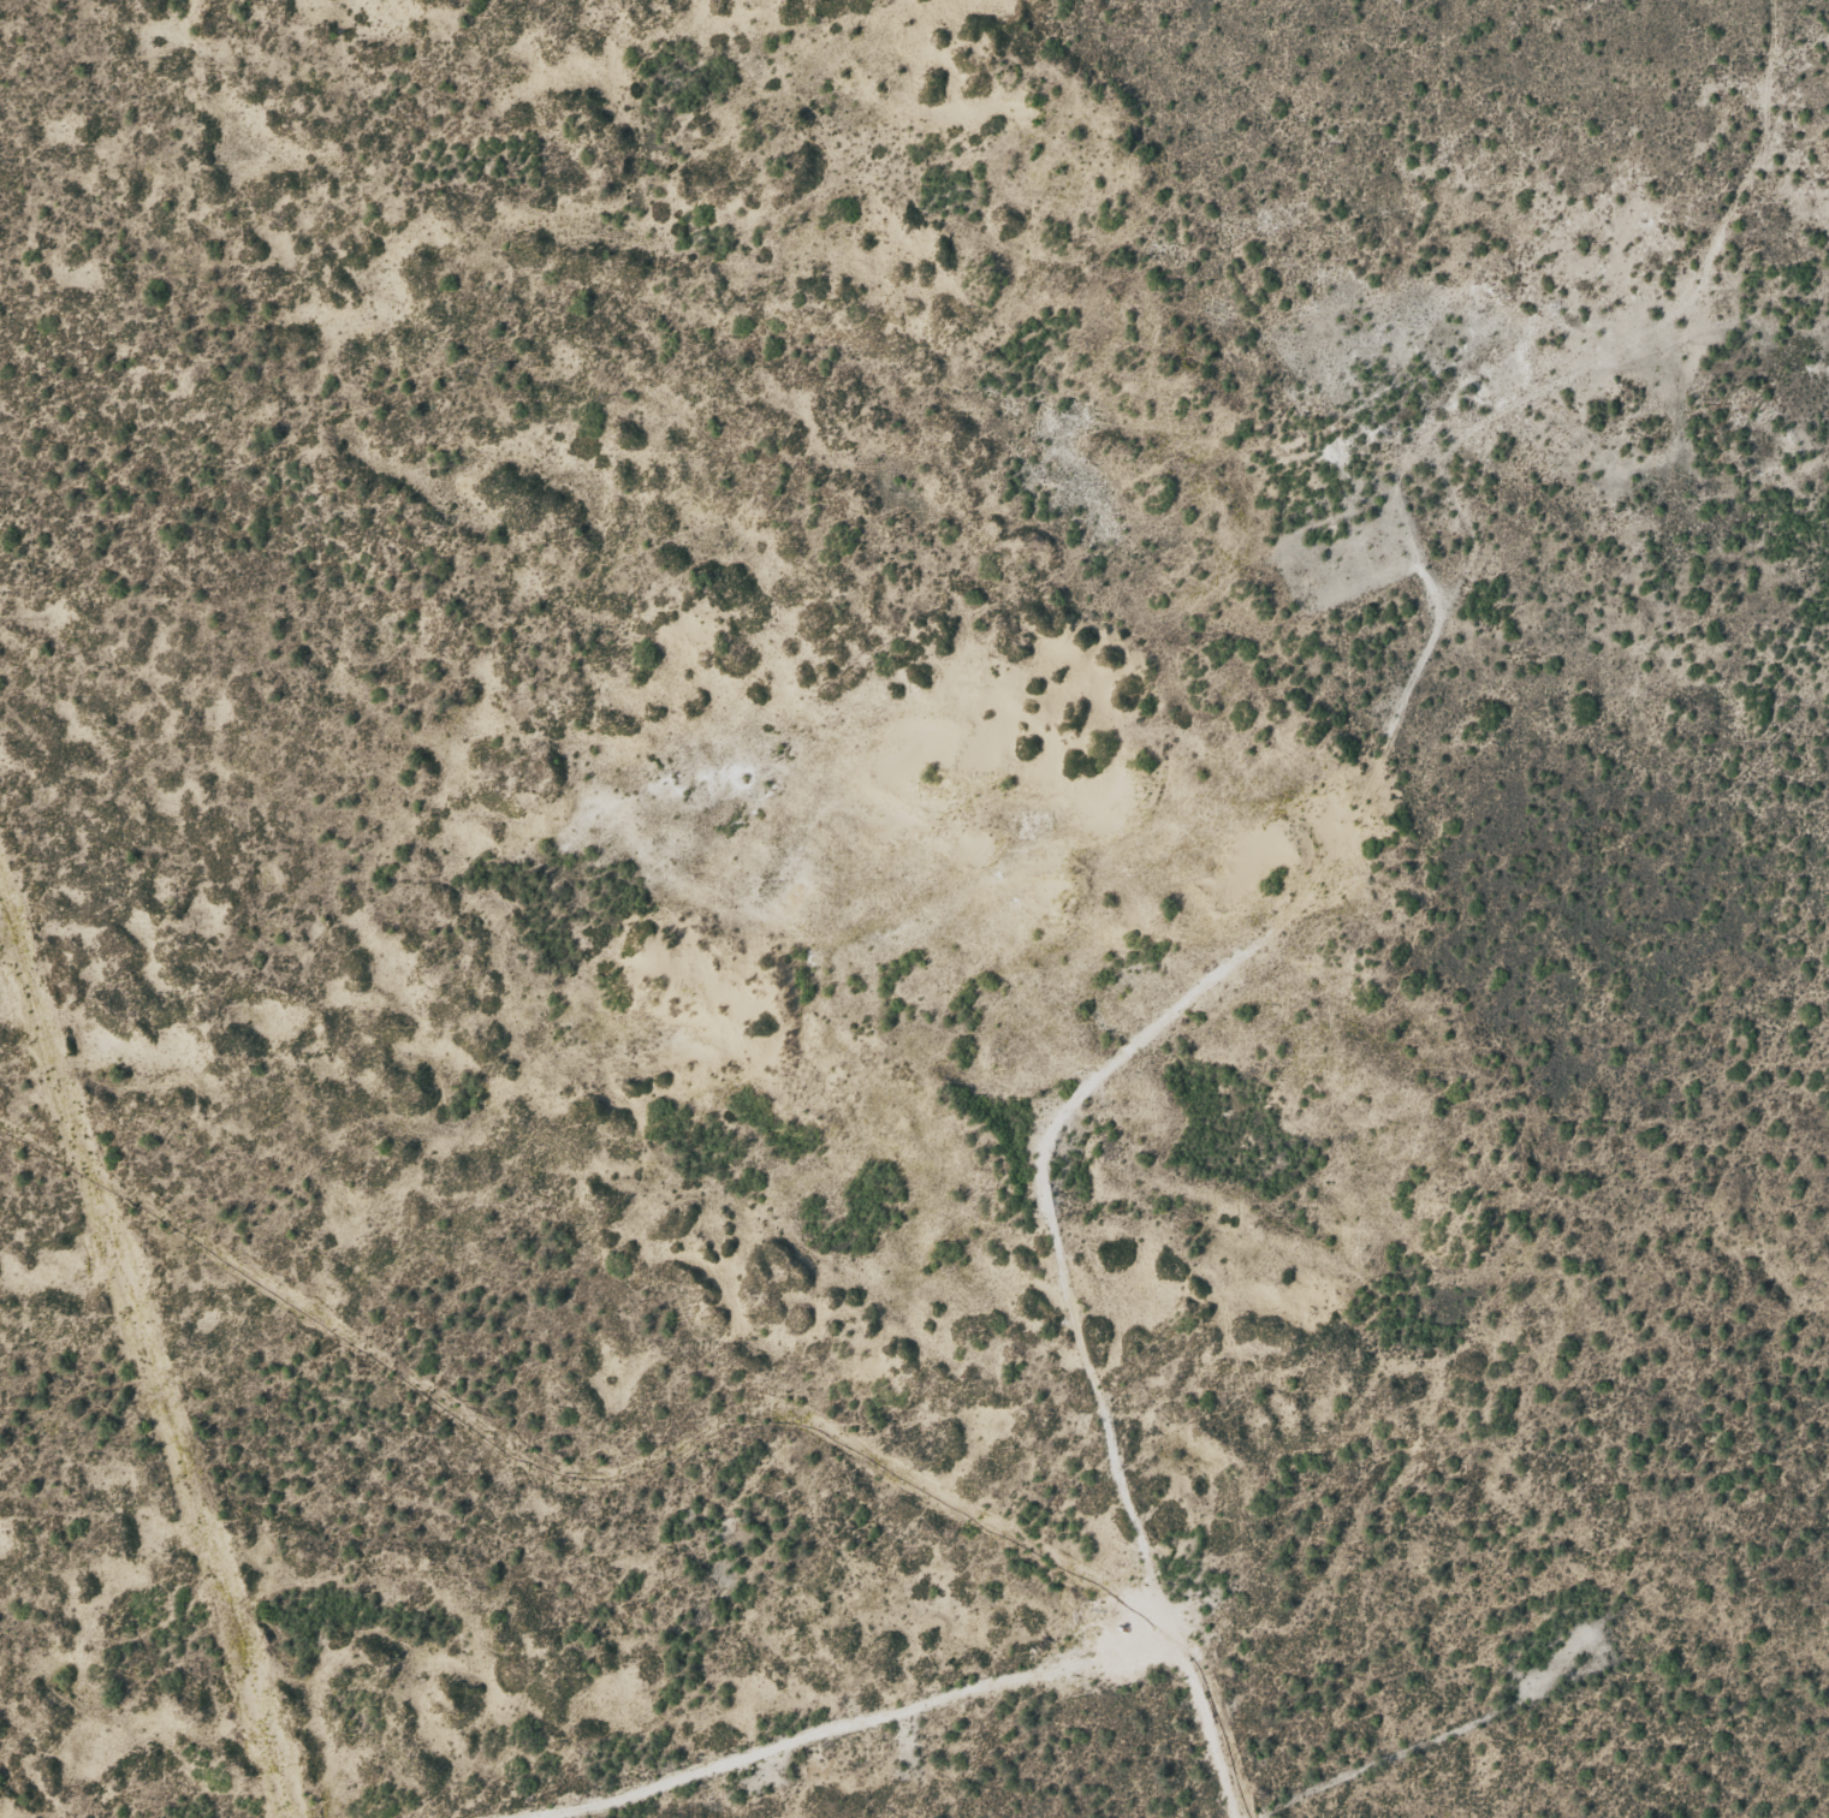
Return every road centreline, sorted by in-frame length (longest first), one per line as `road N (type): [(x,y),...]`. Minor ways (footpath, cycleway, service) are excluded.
road 1 (track): [(1270,1817),(1224,1680),(1188,1644),(1188,1558),(1086,1269),(1086,1141),(1128,1069),(1128,1020),(1386,760),(1435,548),(1640,337),(1760,94),(1752,0)]
road 2 (track): [(595,1817),(996,1674),(1188,1644)]

